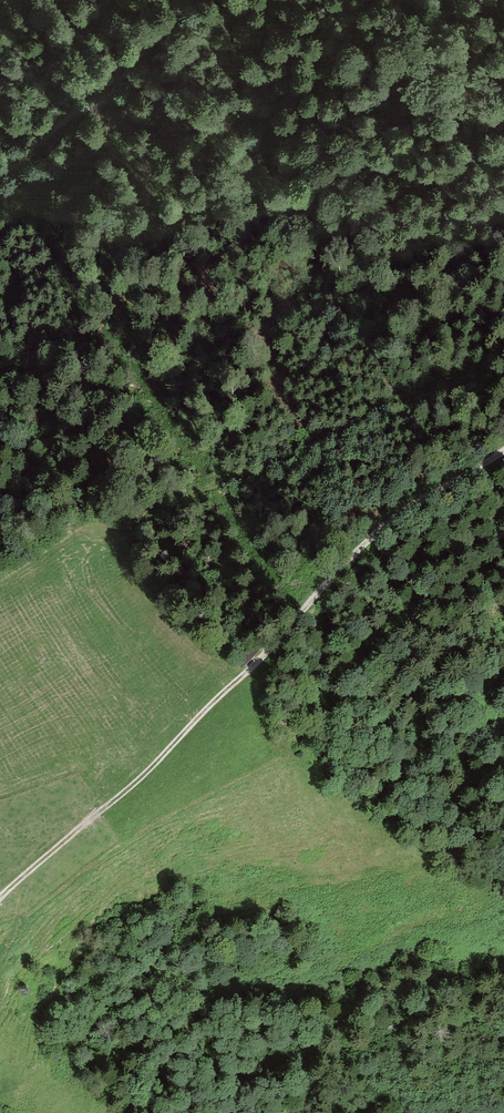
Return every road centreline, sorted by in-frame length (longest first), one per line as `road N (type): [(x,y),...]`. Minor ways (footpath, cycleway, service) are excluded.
road 1 (track): [(0,896),(142,774),(387,525),(503,451)]
road 2 (track): [(126,538),(195,491),(294,456),(503,358)]
road 3 (track): [(0,176),(126,77),(187,0)]

